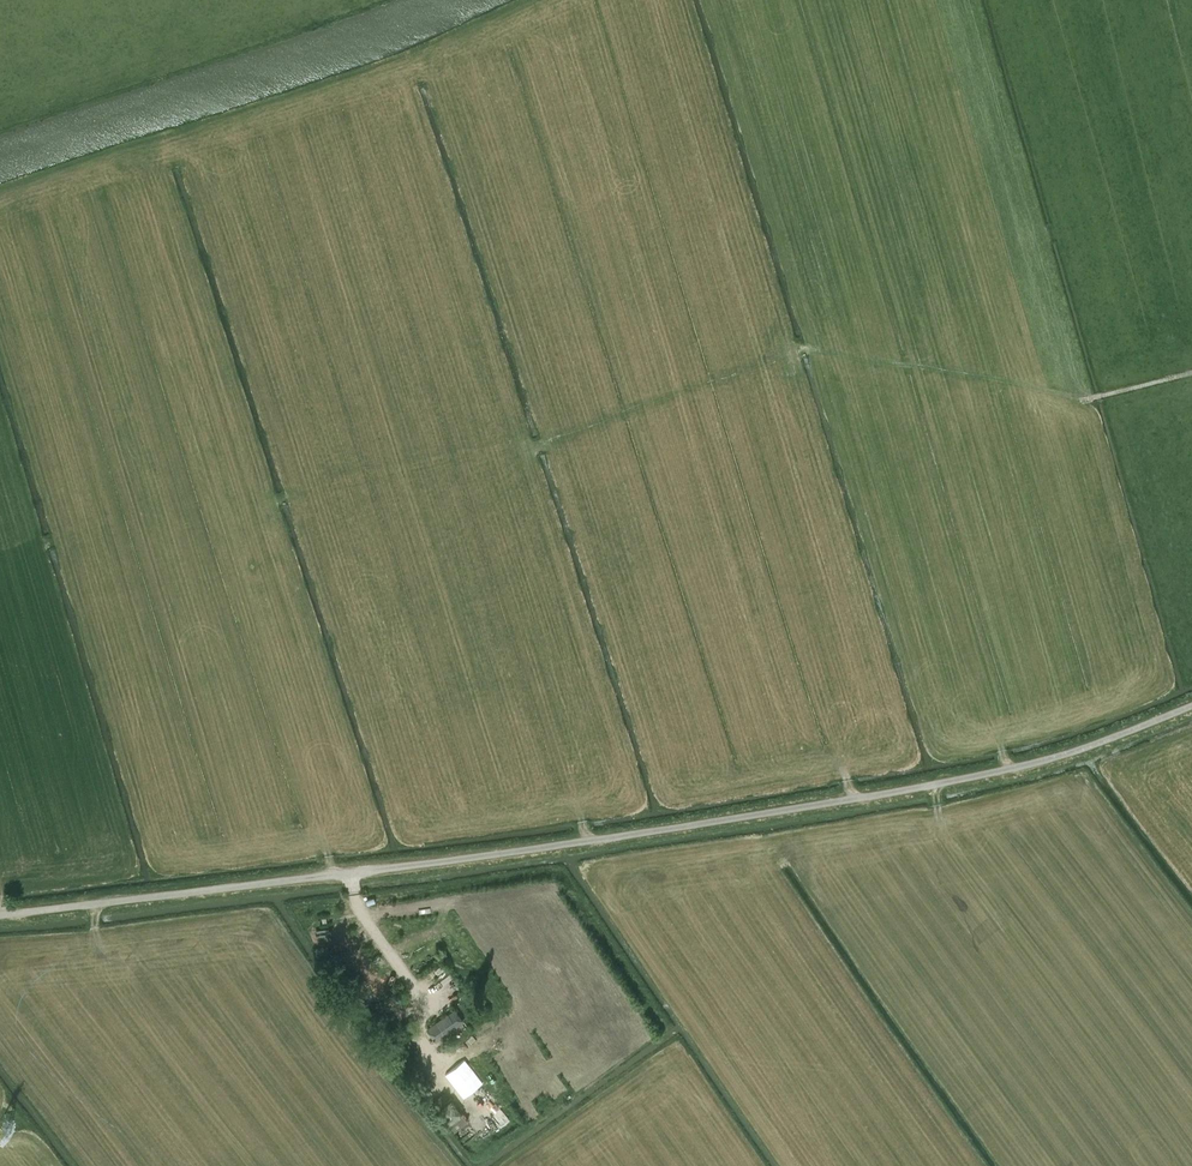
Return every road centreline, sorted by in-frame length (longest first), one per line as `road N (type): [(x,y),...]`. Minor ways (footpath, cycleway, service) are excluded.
road 1 (unclassified): [(0,915),(490,855),(902,791),(1057,756),(1191,705)]

